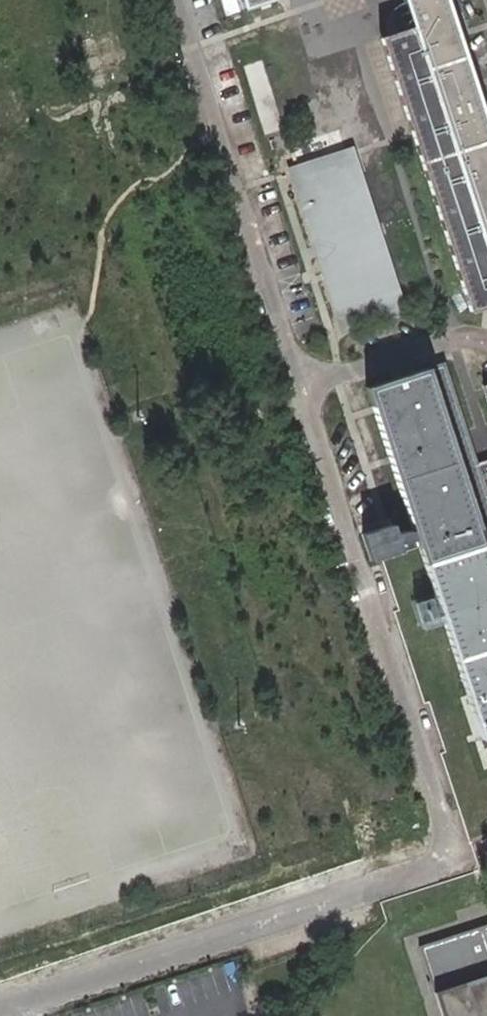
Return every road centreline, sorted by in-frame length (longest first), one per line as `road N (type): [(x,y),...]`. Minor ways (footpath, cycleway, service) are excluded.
road 1 (unclassified): [(0,1009),(451,858)]

